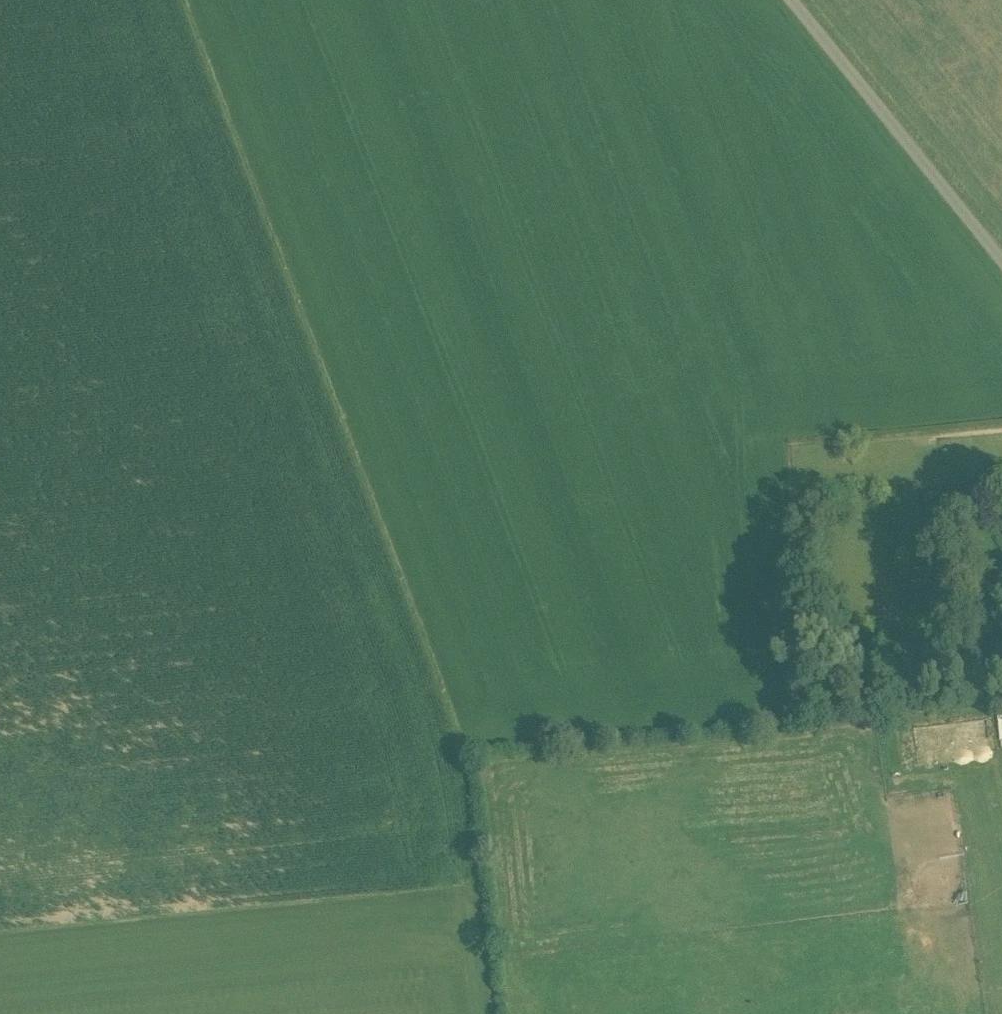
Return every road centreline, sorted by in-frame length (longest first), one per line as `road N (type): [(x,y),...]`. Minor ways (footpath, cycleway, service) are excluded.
road 1 (unclassified): [(1001,257),(790,0)]

